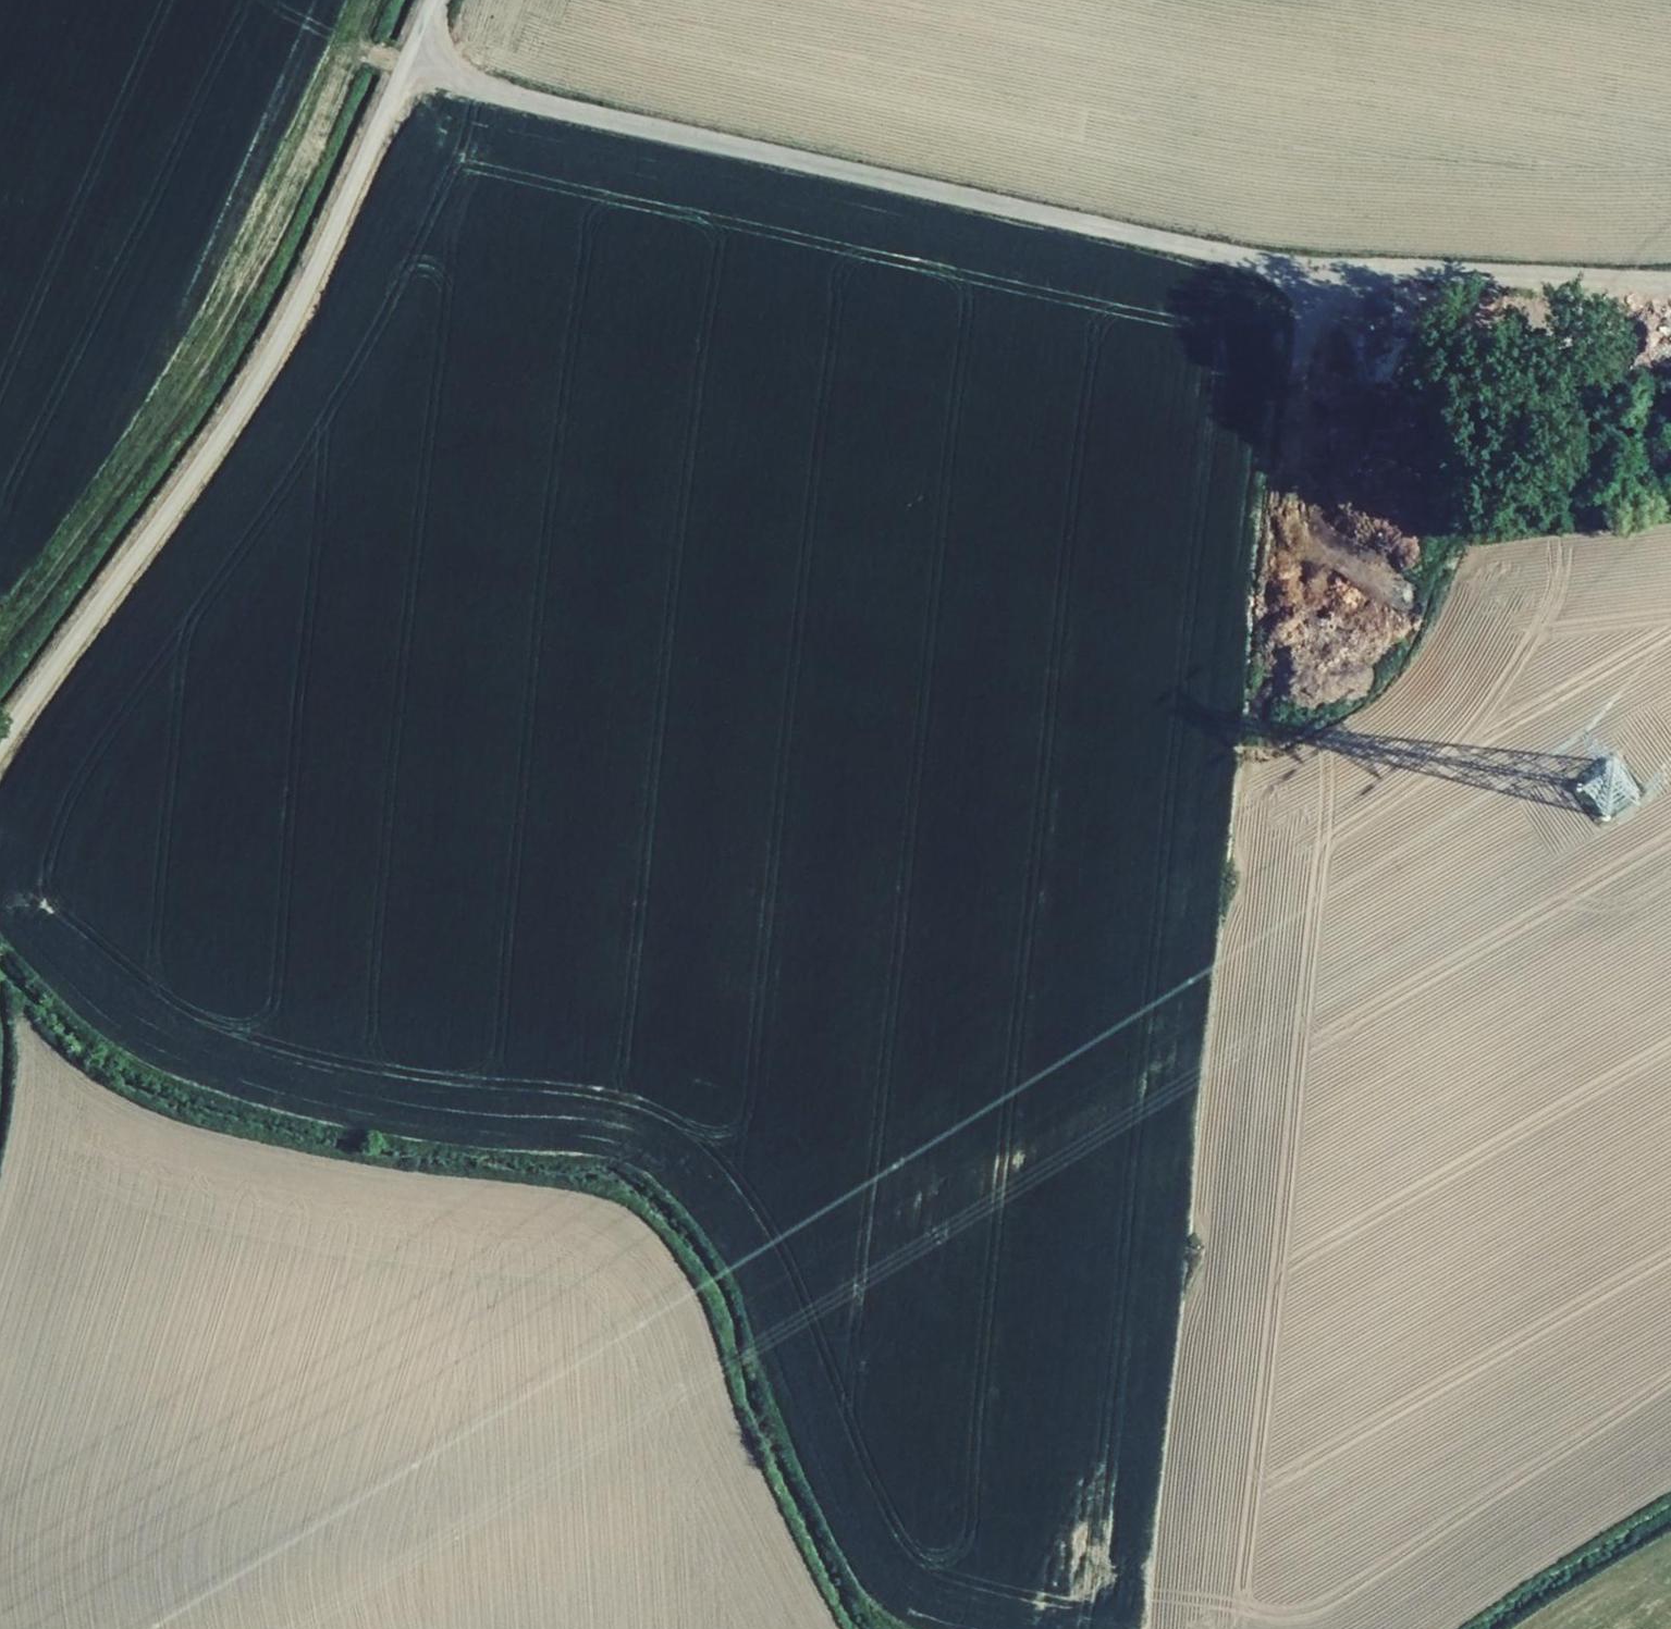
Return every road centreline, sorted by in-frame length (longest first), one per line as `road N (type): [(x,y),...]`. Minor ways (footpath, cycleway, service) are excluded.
road 1 (track): [(408,60),(483,88),(1288,269),(1670,283)]
road 2 (residential): [(434,0),(268,359),(0,743)]

